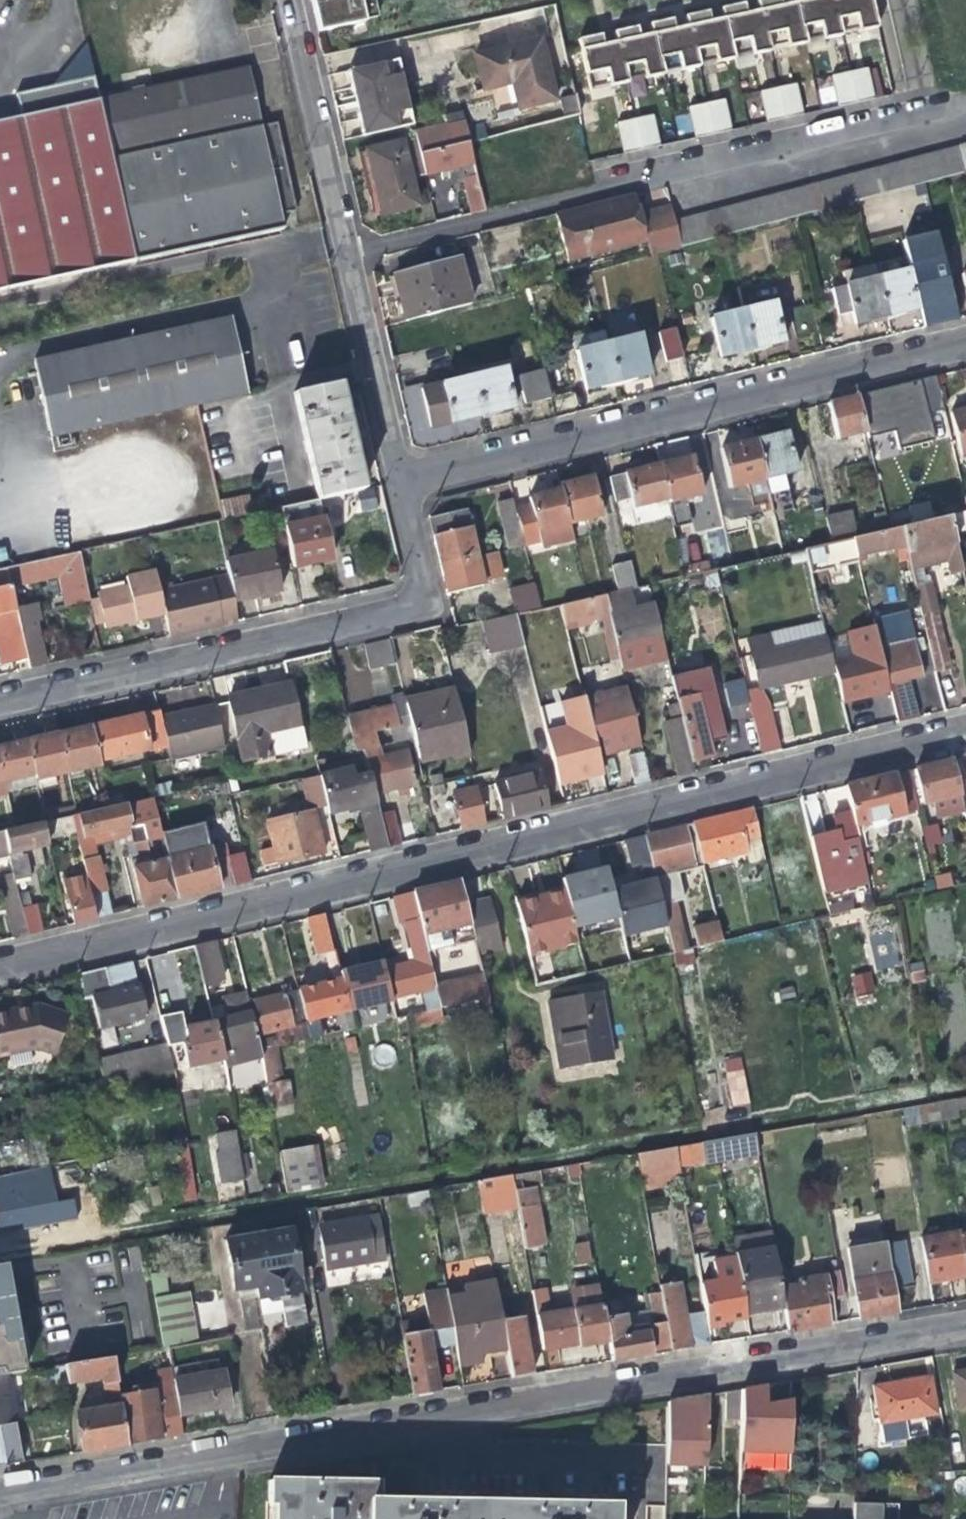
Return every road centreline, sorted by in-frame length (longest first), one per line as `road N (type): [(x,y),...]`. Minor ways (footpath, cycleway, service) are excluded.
road 1 (residential): [(0,963),(965,730)]
road 2 (residential): [(0,1495),(965,1322)]
road 3 (track): [(0,1256),(965,1089)]
road 4 (residential): [(965,112),(342,257)]
road 5 (residential): [(395,486),(965,345)]
road 6 (residential): [(0,703),(394,611),(414,599),(419,585),(395,486)]
road 7 (residential): [(289,0),(342,257)]
road 8 (residential): [(342,257),(395,486)]

